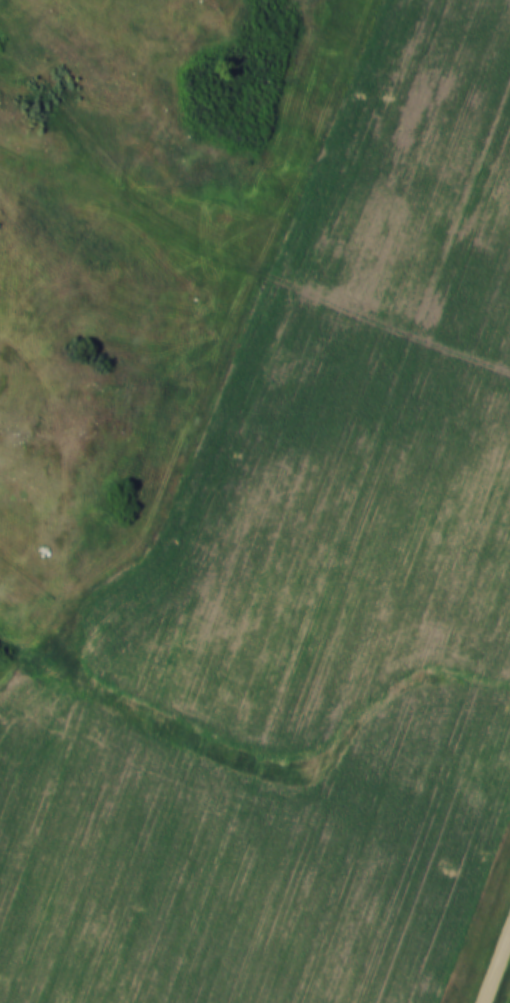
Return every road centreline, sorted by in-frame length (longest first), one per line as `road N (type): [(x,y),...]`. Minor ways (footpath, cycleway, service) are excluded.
road 1 (residential): [(509,371),(225,256),(134,202),(0,139)]

